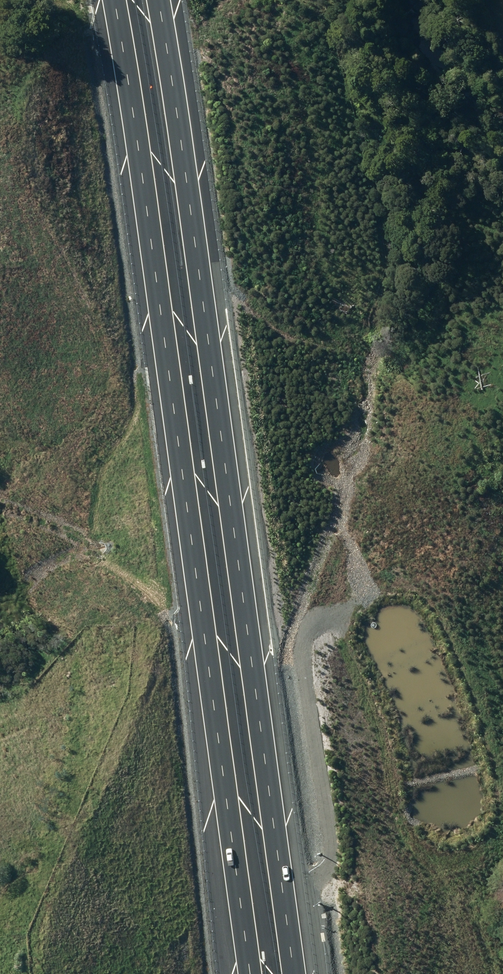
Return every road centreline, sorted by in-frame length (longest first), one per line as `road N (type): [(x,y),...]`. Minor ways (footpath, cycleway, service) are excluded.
road 1 (motorway): [(158,0),(185,147),(295,973)]
road 2 (motorway): [(248,973),(110,0)]
road 3 (track): [(306,885),(330,867),(330,854),(299,647),(309,627),(351,614)]

